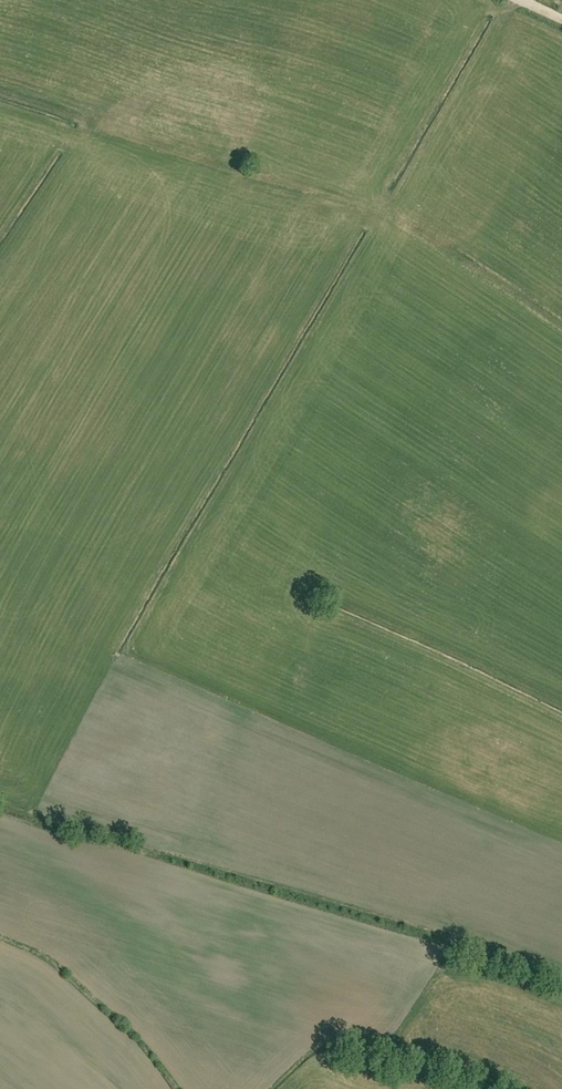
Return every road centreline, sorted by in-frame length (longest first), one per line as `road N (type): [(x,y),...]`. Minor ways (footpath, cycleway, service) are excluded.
road 1 (track): [(561,325),(388,210),(169,149),(0,91)]

